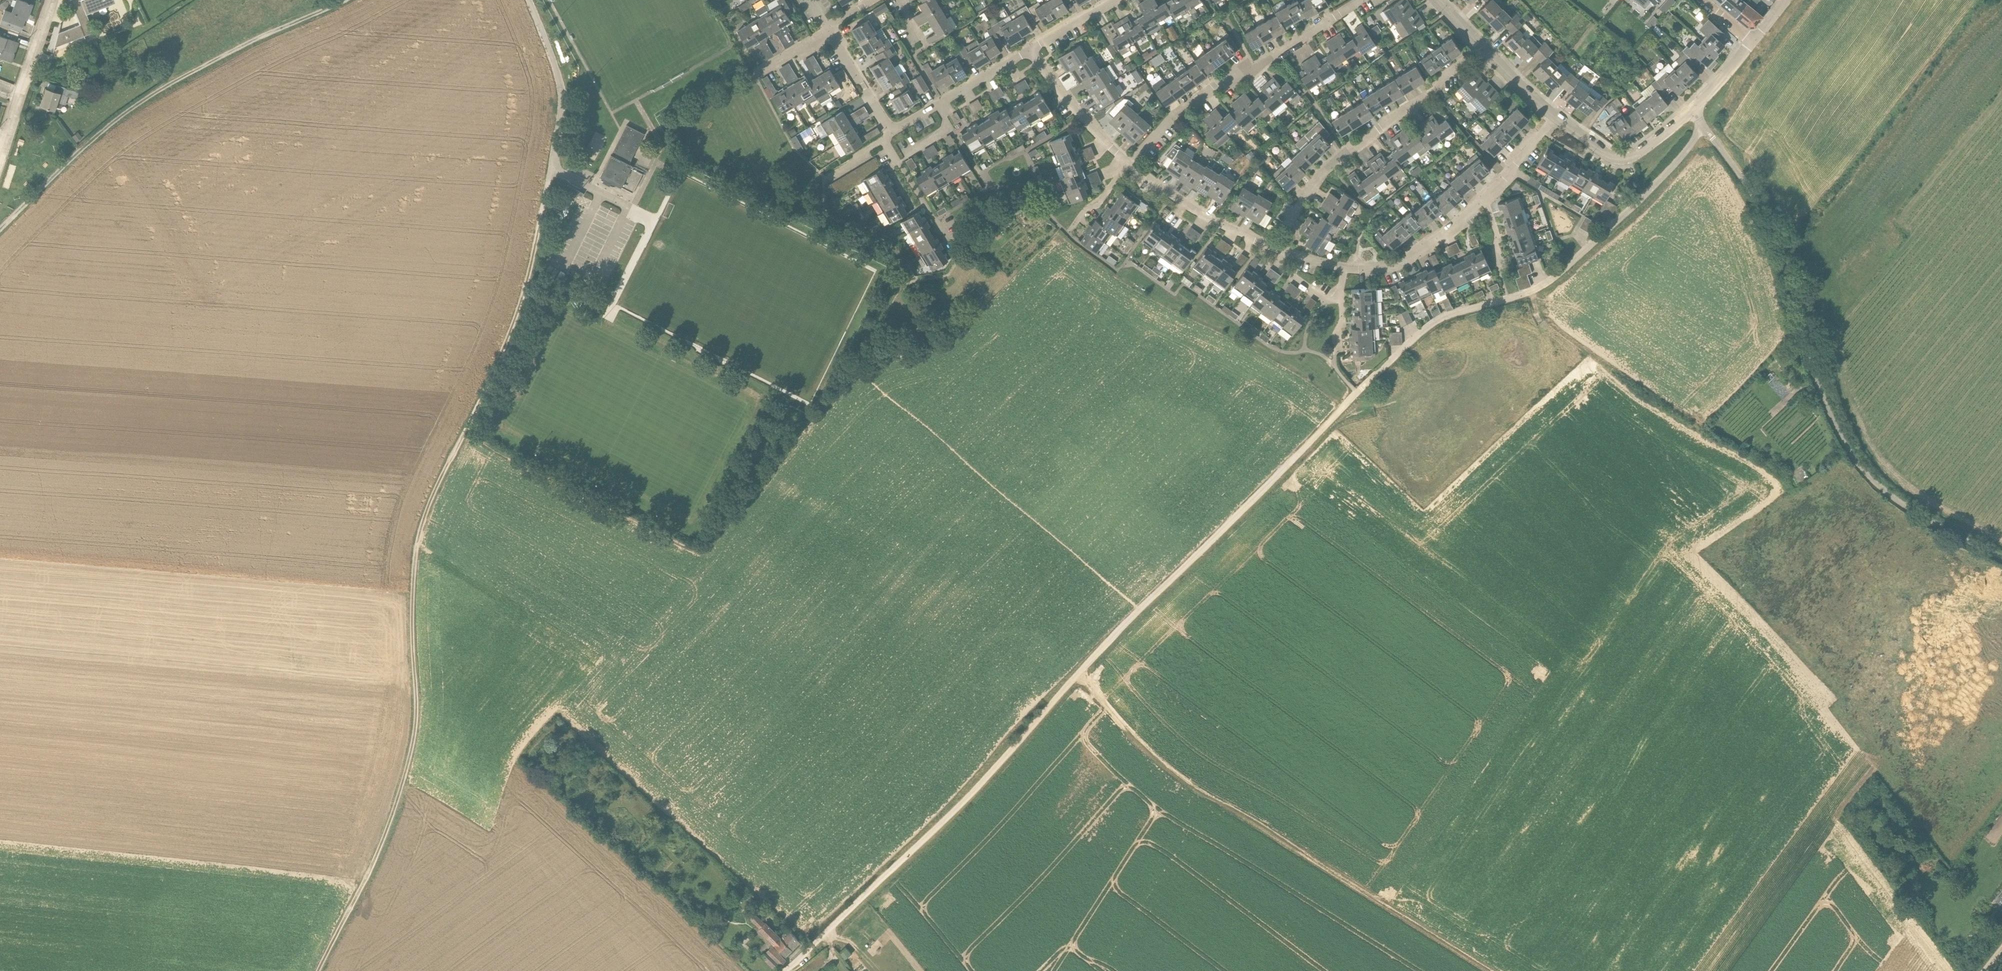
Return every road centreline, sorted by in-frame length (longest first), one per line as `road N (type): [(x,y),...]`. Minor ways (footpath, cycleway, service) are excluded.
road 1 (track): [(548,186),(519,310),(419,534),(415,717),(397,800),(317,970)]
road 2 (track): [(790,970),(982,786),(1140,609),(1287,465)]
road 3 (unclassified): [(2001,559),(1930,523),(1858,465),(1816,382),(1774,240),(1703,127)]
road 4 (unclassified): [(1287,465),(1434,324),(1522,296),(1560,274),(1643,197),(1703,127)]
road 5 (track): [(1080,673),(1188,787),(1494,970)]
road 6 (track): [(0,228),(148,97),(347,0)]
road 7 (residential): [(1274,250),(1320,178),(1486,51)]
road 8 (residential): [(1129,164),(1234,75),(1365,0)]
road 9 (unclassified): [(529,0),(559,80),(548,186)]
road 10 (residential): [(1274,250),(1129,164)]
road 11 (residential): [(1344,269),(1410,259),(1488,196)]
road 12 (residential): [(1555,120),(1604,154),(1629,160),(1694,112)]
road 13 (residential): [(0,155),(52,0)]
road 14 (residential): [(1129,164),(1031,51)]
road 15 (residential): [(954,254),(888,146),(890,136)]
road 16 (residential): [(890,136),(827,32)]

